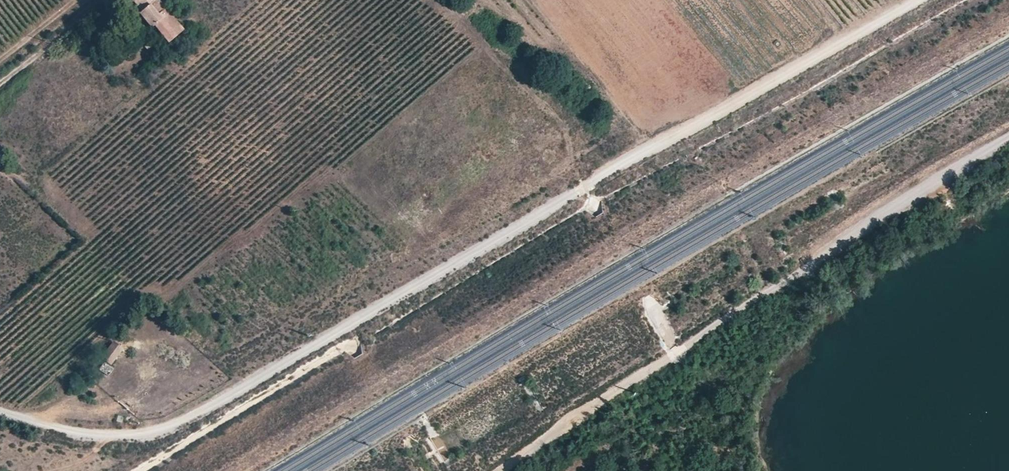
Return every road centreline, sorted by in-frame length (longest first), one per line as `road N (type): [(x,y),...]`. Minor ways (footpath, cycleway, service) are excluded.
road 1 (unclassified): [(0,412),(75,433),(129,436),(217,405),(919,0)]
road 2 (unclassified): [(500,470),(1008,137)]
road 3 (track): [(0,83),(105,0)]

